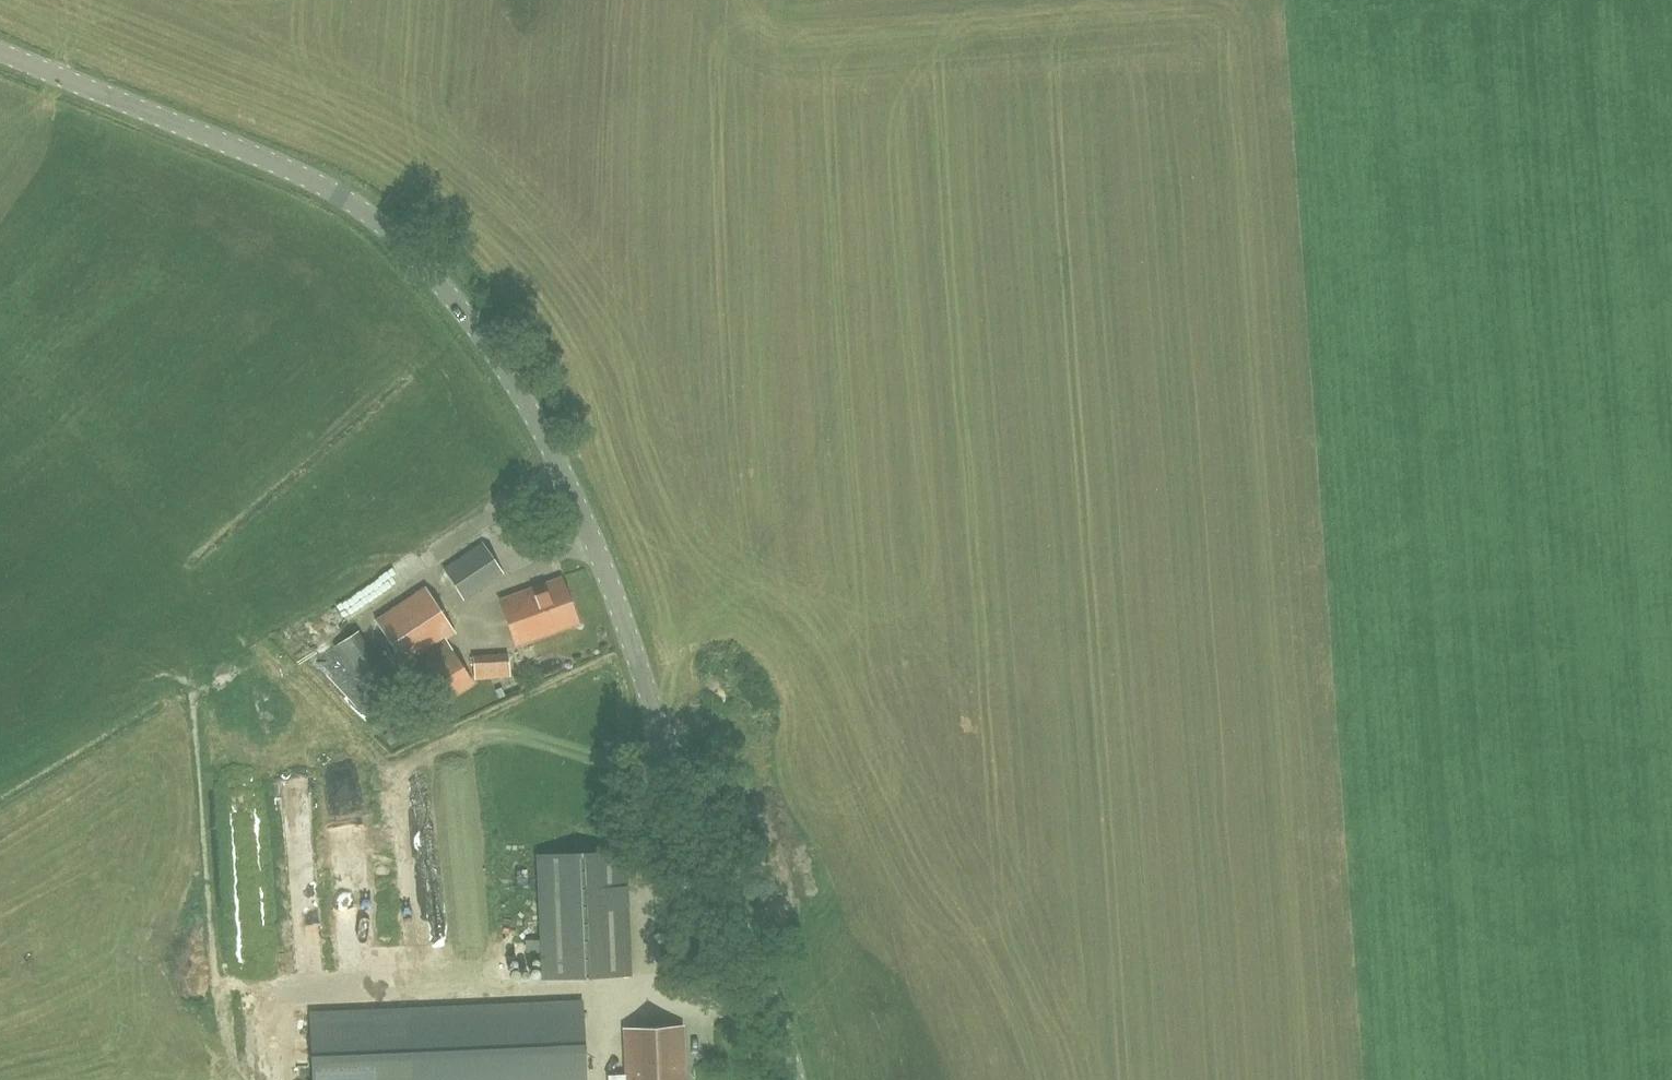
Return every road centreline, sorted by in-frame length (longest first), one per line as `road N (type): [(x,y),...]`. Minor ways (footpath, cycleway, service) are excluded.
road 1 (tertiary): [(794,1079),(602,559),(558,463),(459,304),(359,209),(0,55)]

